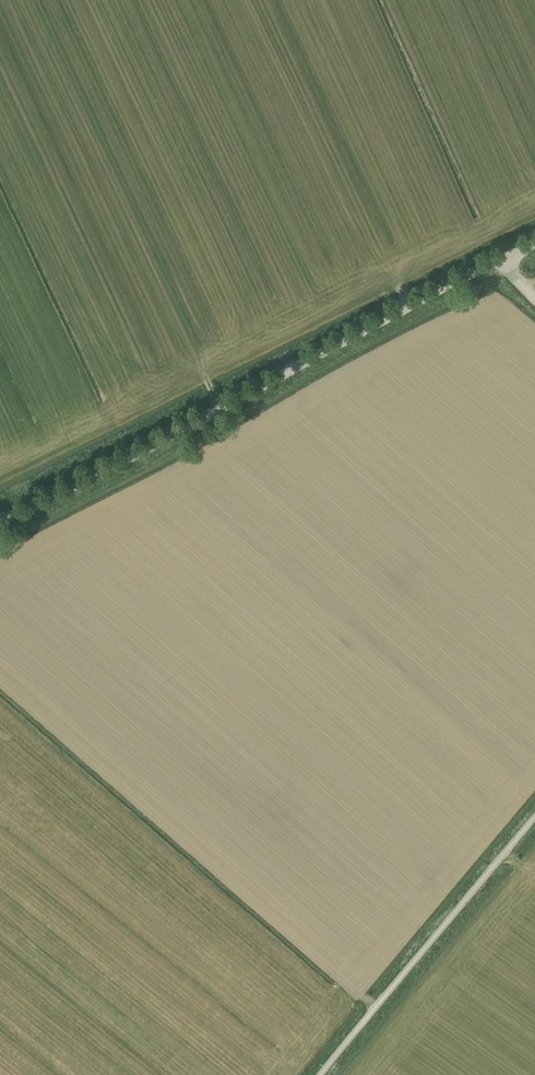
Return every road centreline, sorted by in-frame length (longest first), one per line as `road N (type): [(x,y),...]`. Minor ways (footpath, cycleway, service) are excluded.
road 1 (unclassified): [(0,522),(500,262)]
road 2 (unclassified): [(325,1074),(534,821)]

